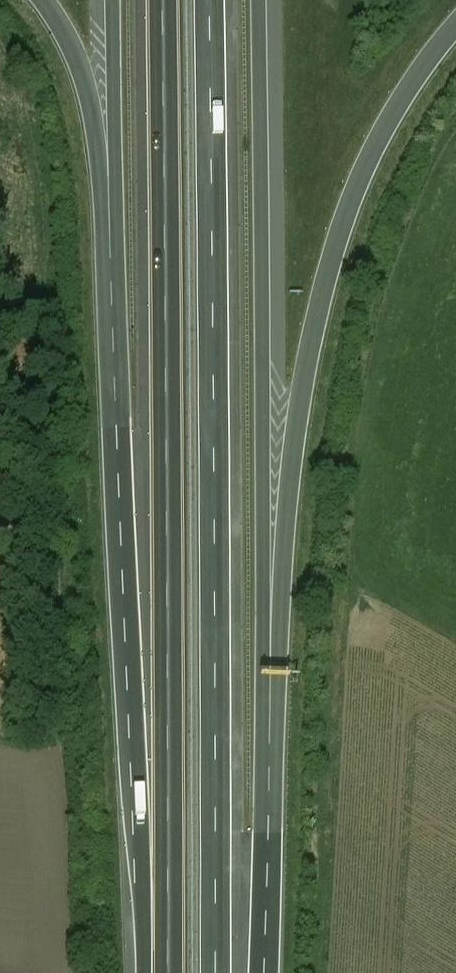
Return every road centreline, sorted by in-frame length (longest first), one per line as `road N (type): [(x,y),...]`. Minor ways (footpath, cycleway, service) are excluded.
road 1 (motorway): [(215,972),(209,0)]
road 2 (motorway): [(161,0),(159,972)]
road 3 (motorway): [(261,799),(316,313),(344,219),(377,146),(455,27)]
road 4 (motorway): [(261,799),(261,0)]
road 5 (motorway): [(120,463),(141,972)]
road 6 (motorway): [(41,0),(65,37),(87,98),(101,184),(120,463)]
road 7 (motorway): [(111,0),(120,463)]
road 8 (motorway): [(255,972),(261,799)]

